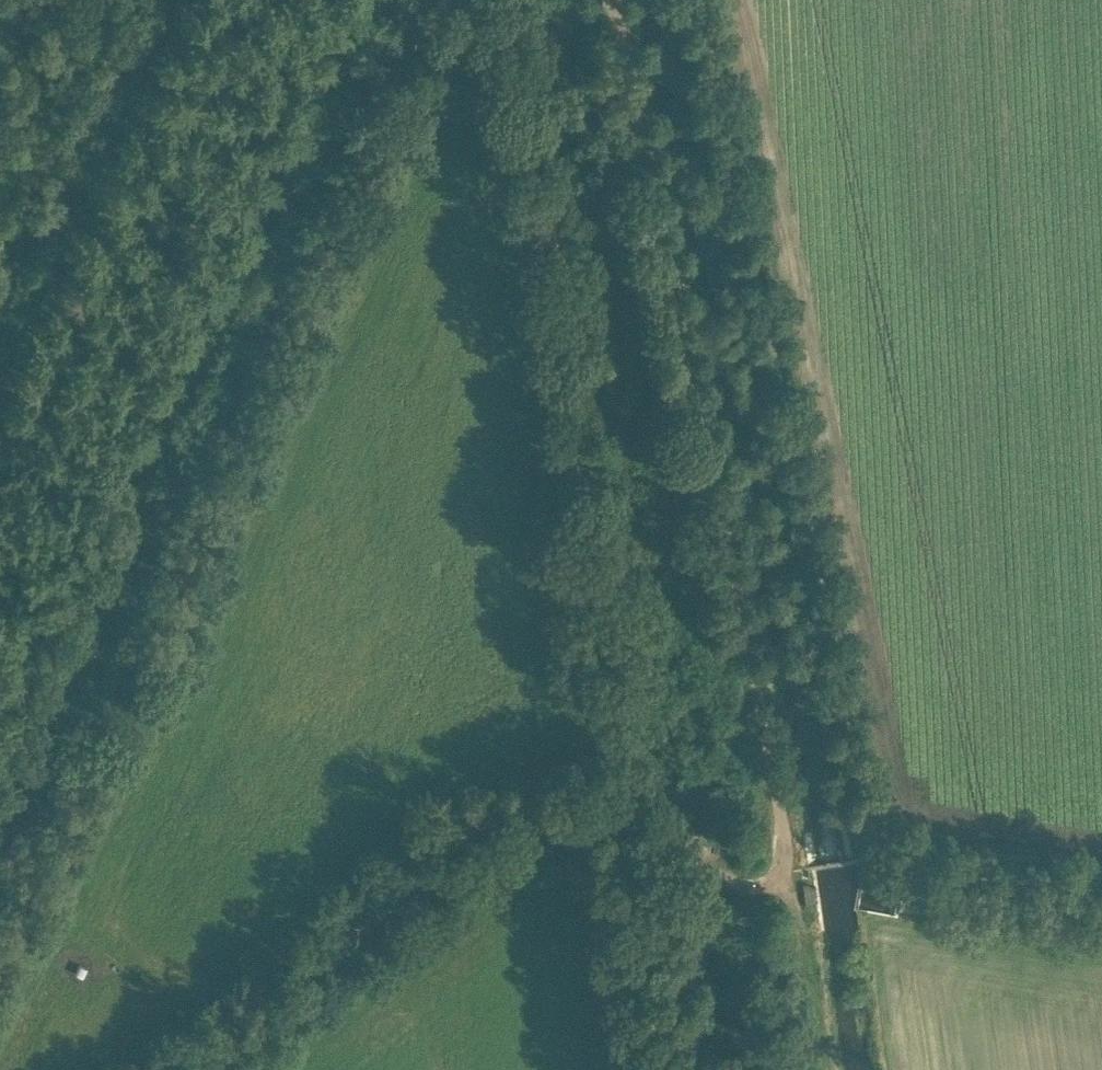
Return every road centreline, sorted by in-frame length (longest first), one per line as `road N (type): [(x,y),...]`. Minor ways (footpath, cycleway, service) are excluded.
road 1 (track): [(612,0),(784,826),(784,870)]
road 2 (track): [(891,864),(1101,900)]
road 3 (track): [(784,870),(809,943),(828,1069)]

